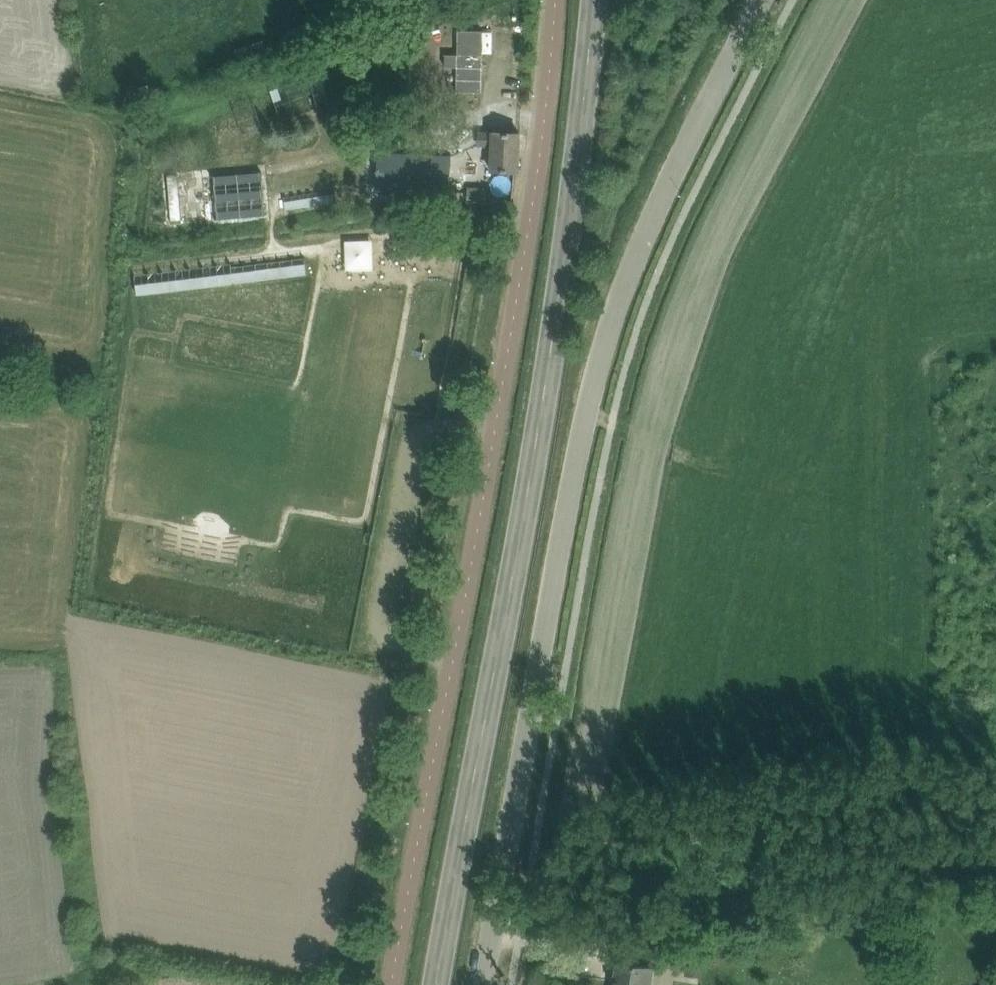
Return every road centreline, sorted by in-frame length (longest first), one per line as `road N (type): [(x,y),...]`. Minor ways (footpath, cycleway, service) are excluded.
road 1 (unclassified): [(479,984),(593,391),(640,246),(754,0)]
road 2 (unclassified): [(392,984),(521,277),(553,0)]
road 3 (secondary): [(593,0),(538,435),(435,984)]

